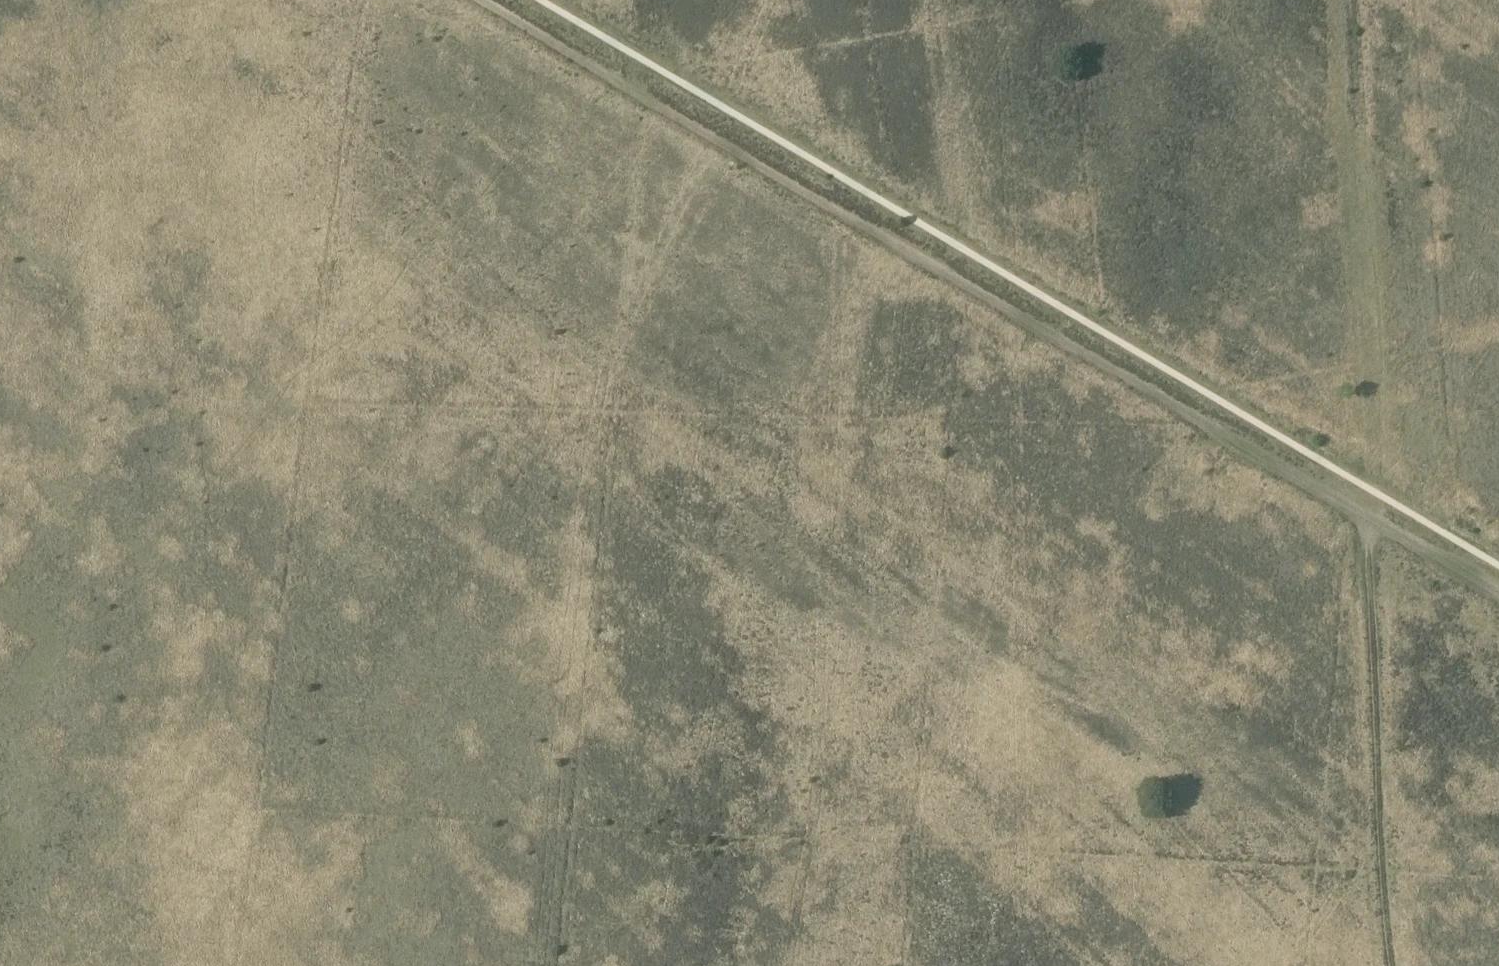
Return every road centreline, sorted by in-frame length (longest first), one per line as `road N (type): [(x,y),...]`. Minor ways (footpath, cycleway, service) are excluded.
road 1 (track): [(478,0),(1498,589)]

